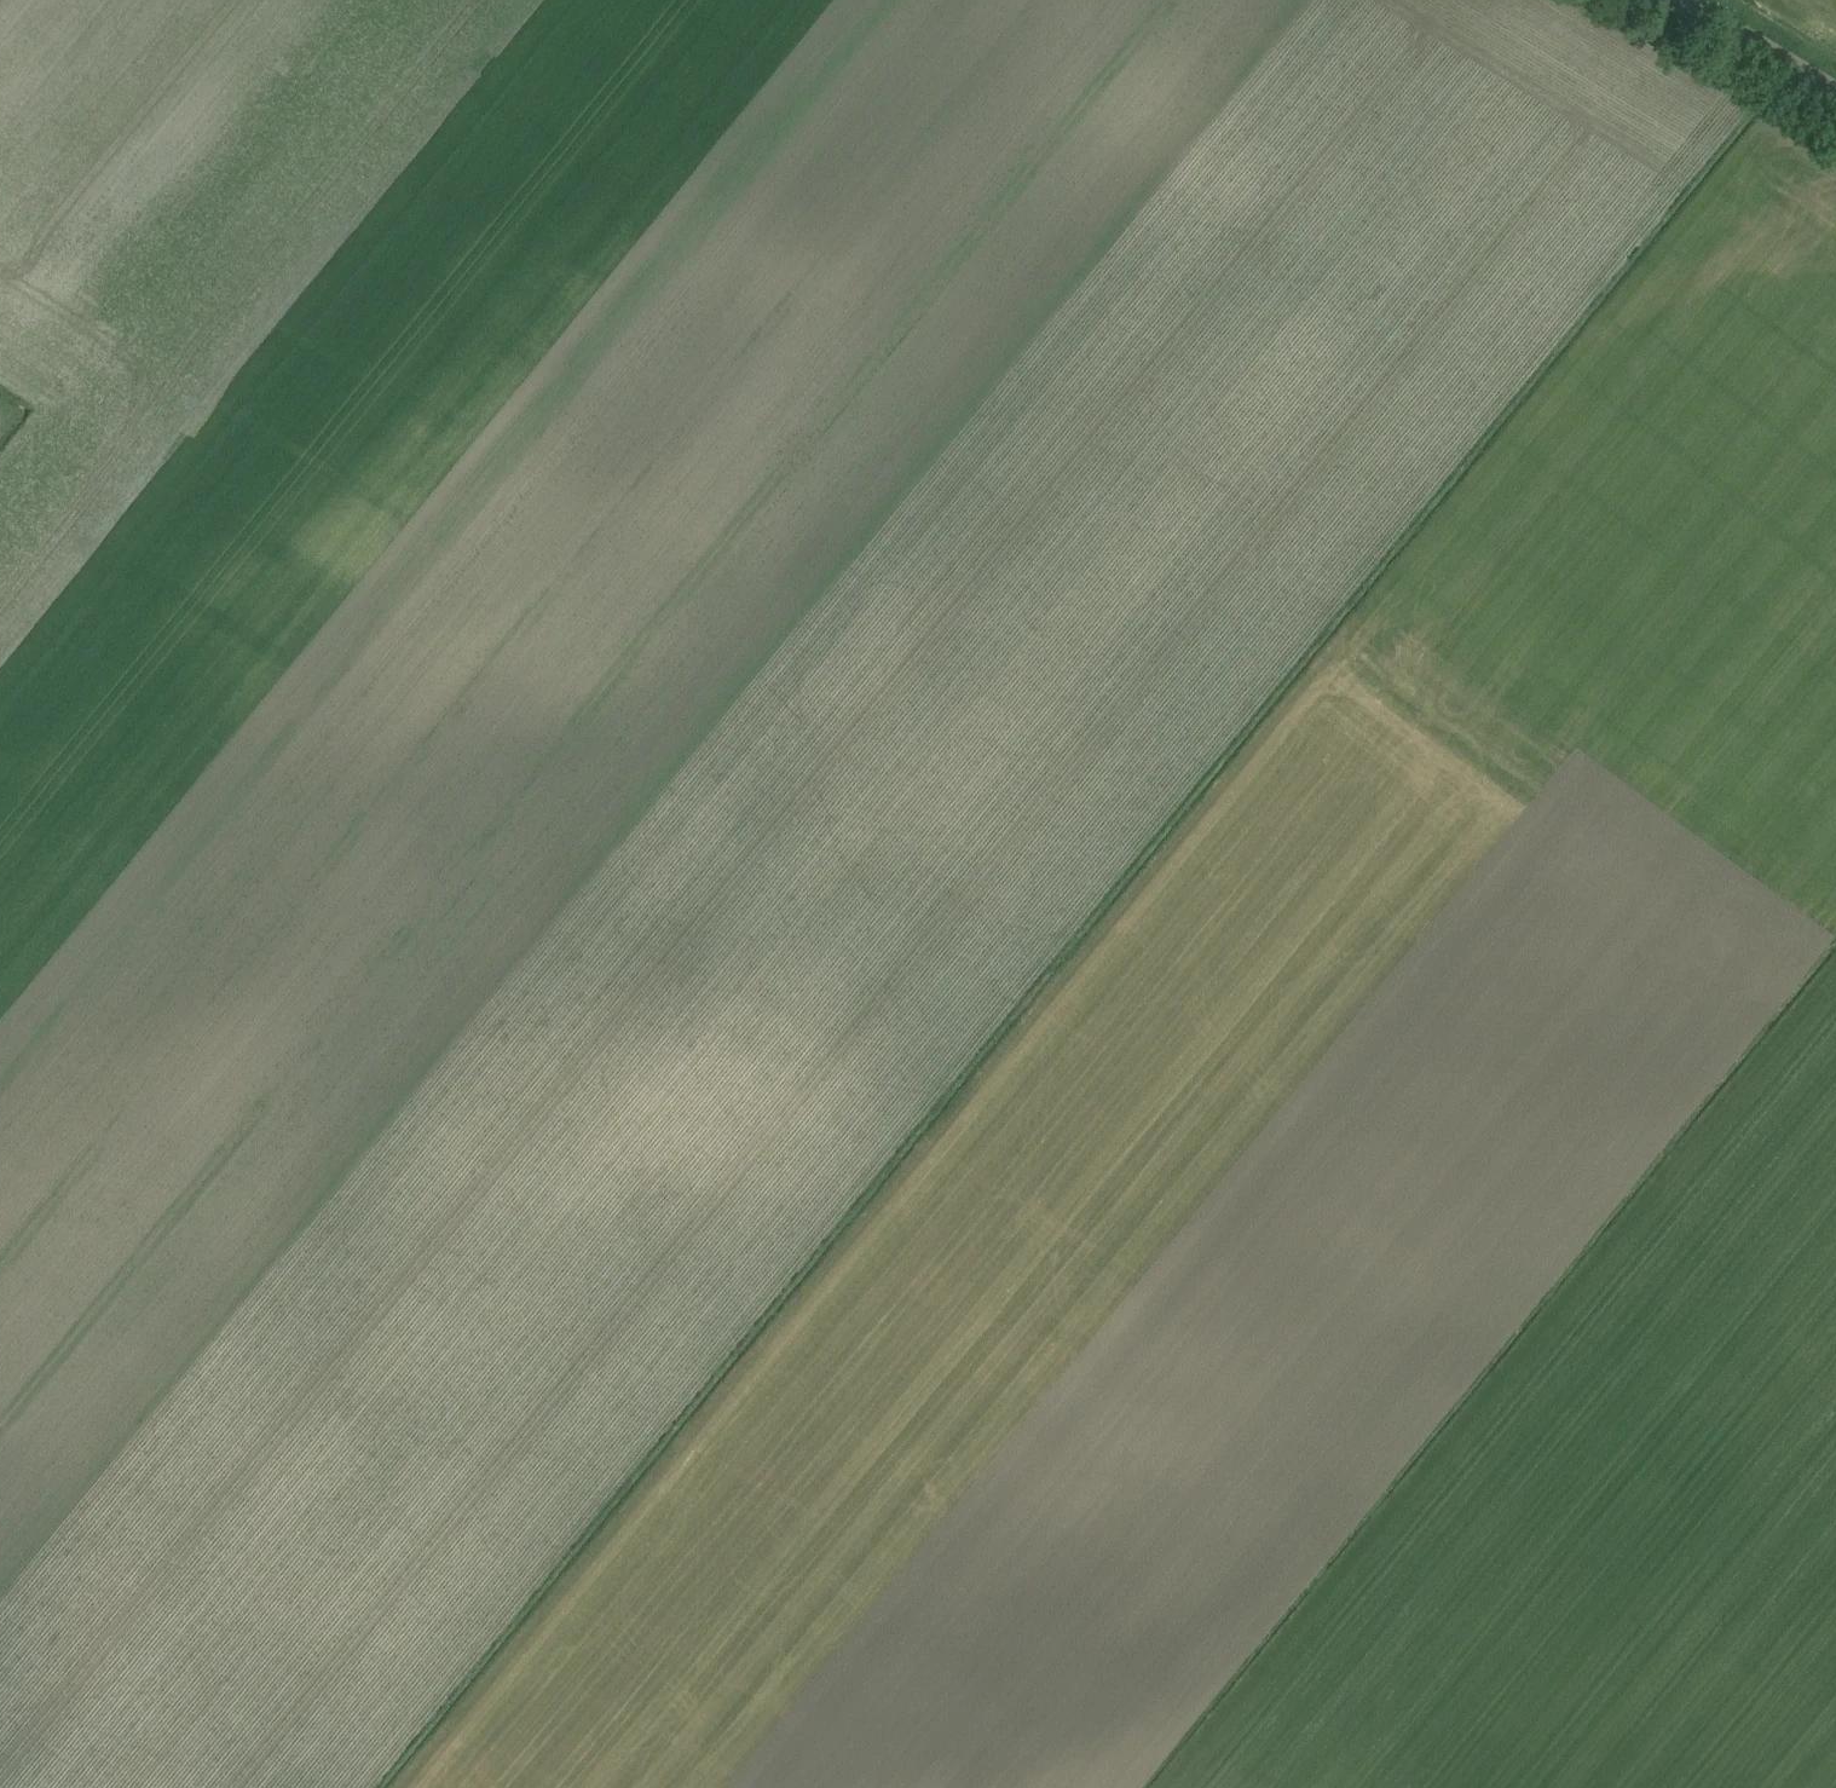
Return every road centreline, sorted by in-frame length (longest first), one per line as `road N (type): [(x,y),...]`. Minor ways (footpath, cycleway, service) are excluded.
road 1 (tertiary): [(1835,96),(1680,0)]

